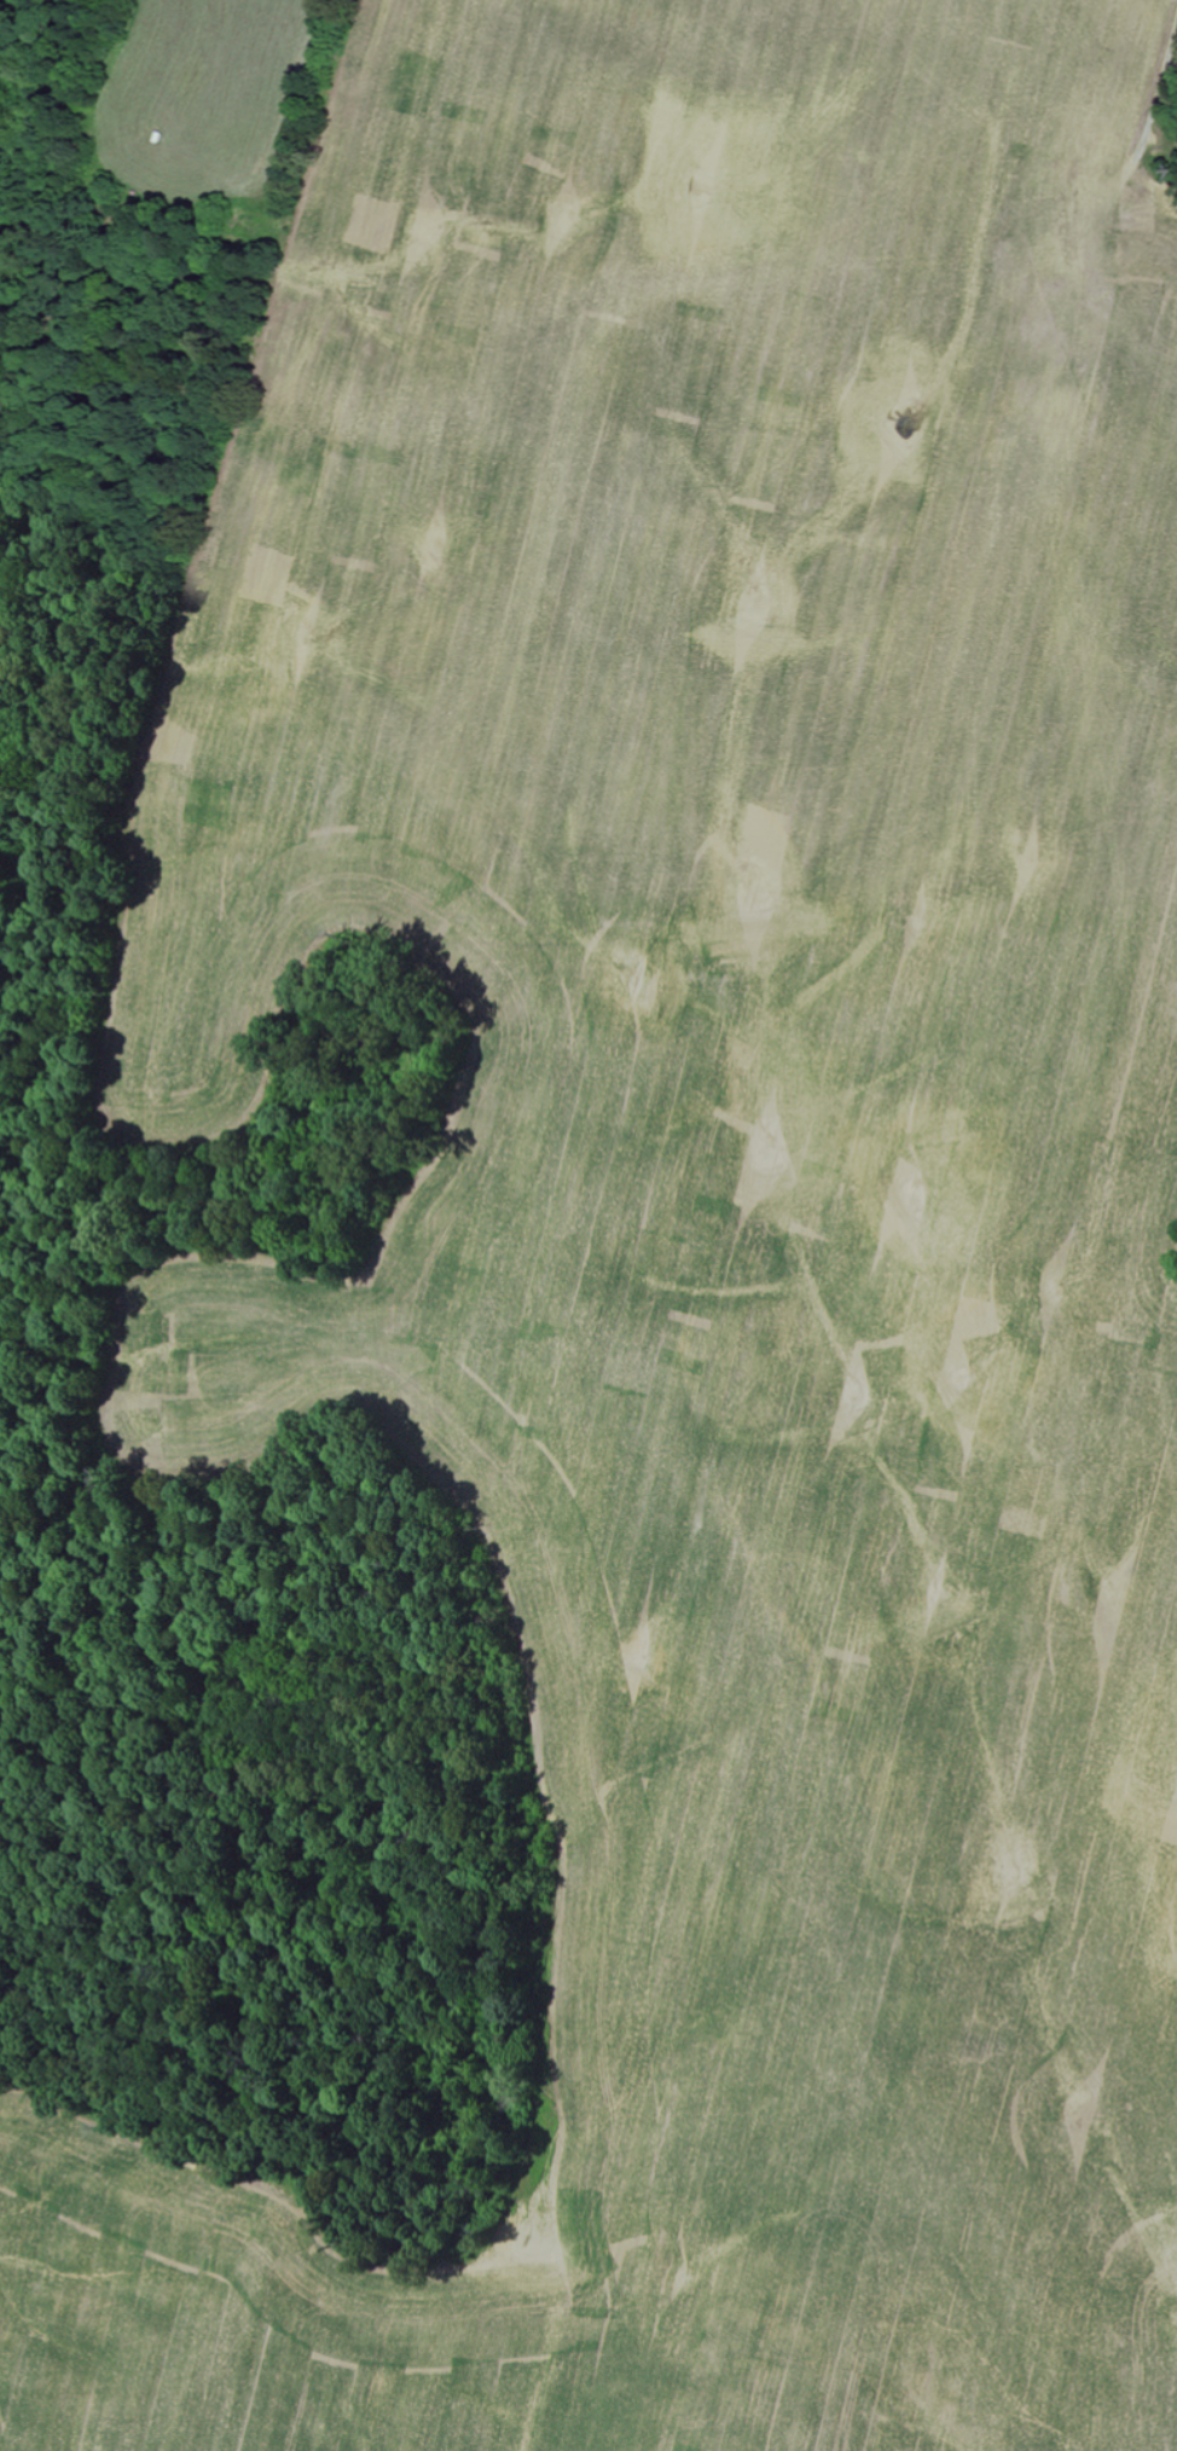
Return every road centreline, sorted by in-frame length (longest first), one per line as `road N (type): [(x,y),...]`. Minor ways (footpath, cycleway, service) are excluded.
road 1 (residential): [(1176,33),(1115,232)]

